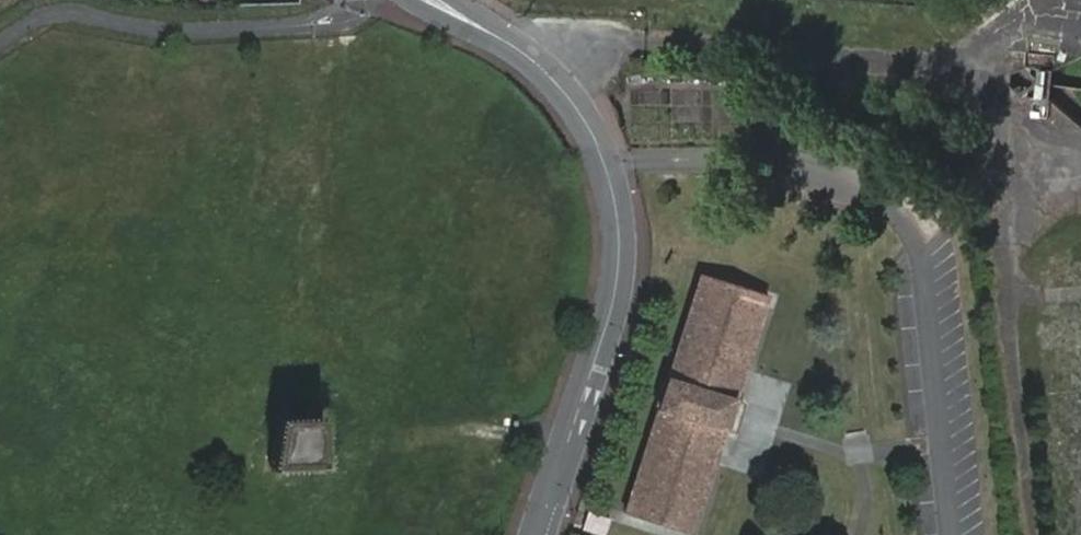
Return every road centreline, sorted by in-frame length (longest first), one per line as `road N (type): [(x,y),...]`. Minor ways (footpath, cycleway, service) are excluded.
road 1 (residential): [(536,534),(620,281),(619,206),(599,137),(555,79),(433,0)]

